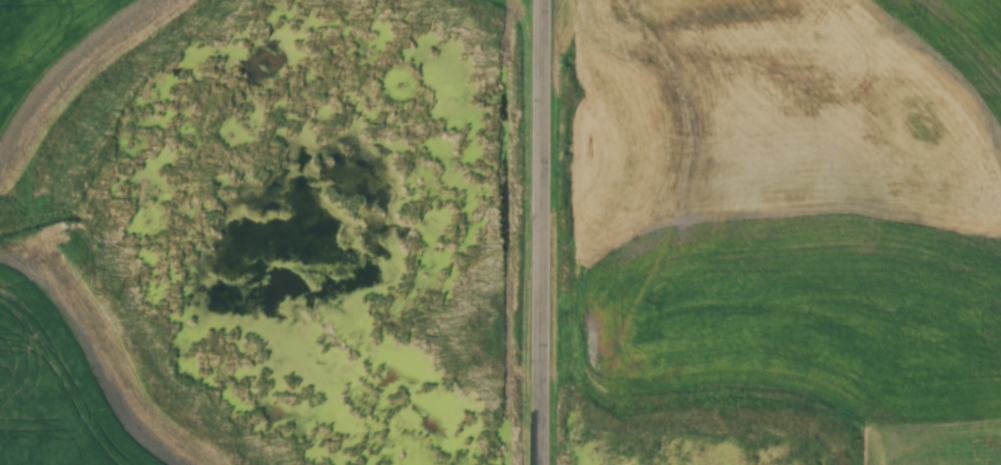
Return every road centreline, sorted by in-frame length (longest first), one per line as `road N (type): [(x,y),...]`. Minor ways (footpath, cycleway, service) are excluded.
road 1 (tertiary): [(540,464),(542,0)]

